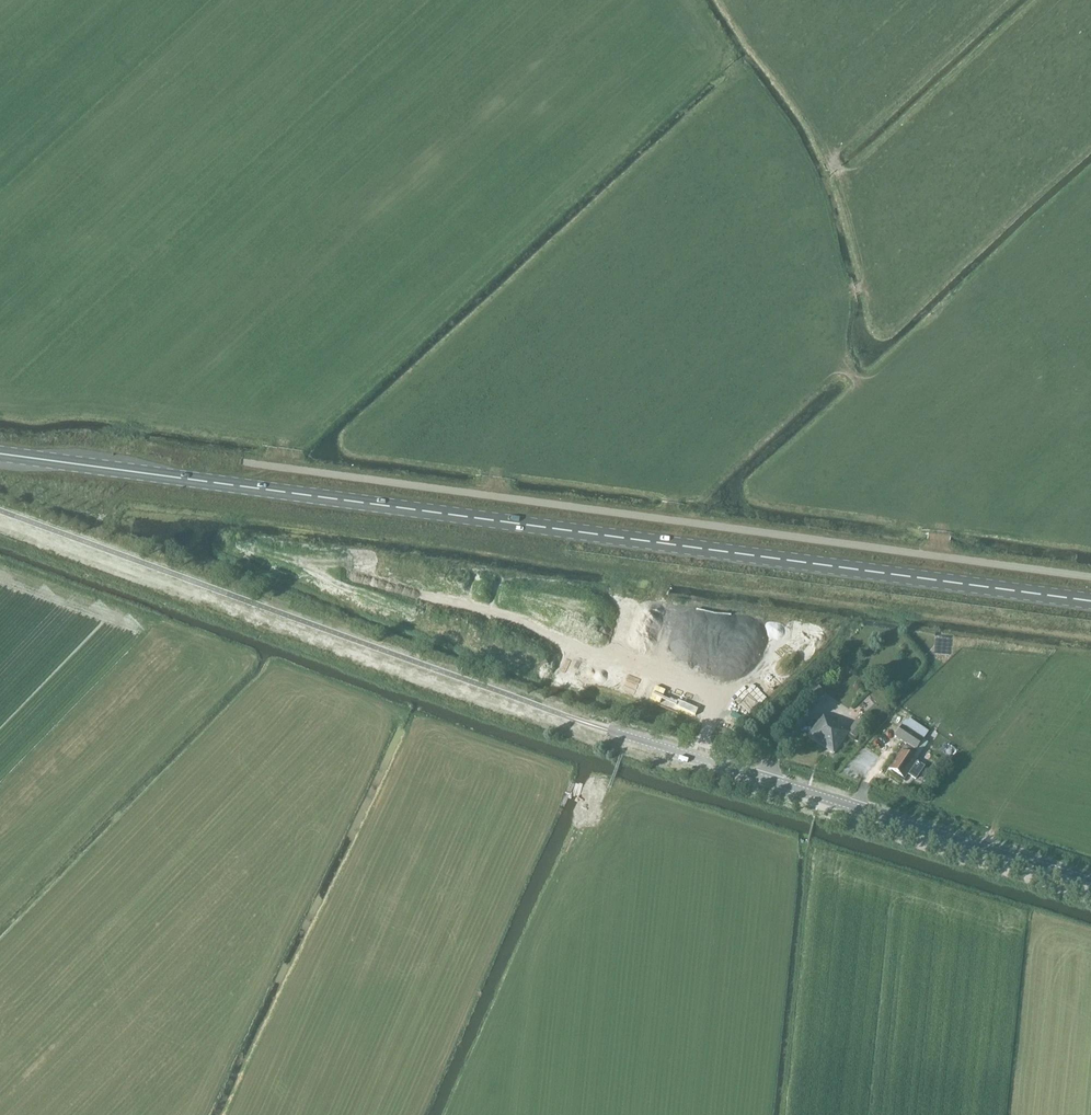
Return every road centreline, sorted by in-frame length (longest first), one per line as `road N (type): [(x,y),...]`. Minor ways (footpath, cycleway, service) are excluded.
road 1 (primary): [(1090,601),(0,454)]
road 2 (unclassified): [(1090,576),(247,463)]
road 3 (unclassified): [(609,730),(1090,881)]

